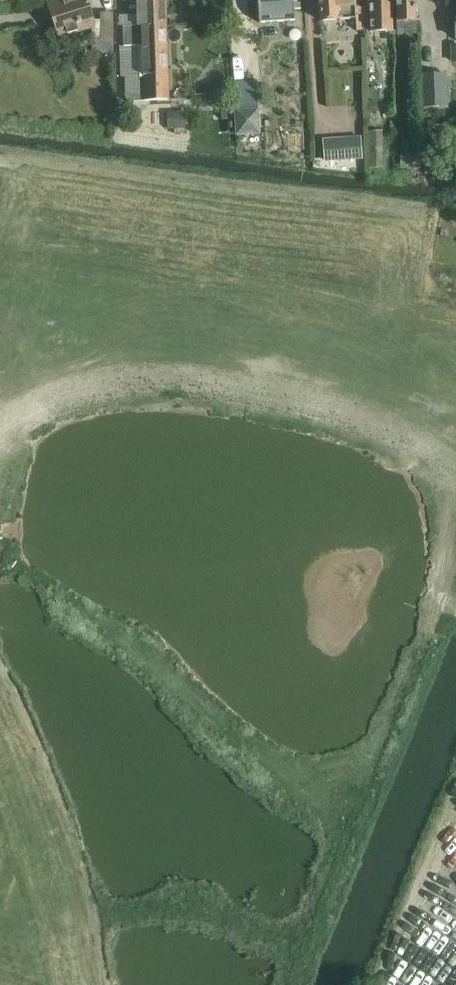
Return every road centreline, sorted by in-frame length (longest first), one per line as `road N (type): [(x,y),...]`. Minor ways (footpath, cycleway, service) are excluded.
road 1 (track): [(0,410),(97,372),(193,369),(381,419),(423,449),(433,468),(440,592),(455,609)]

